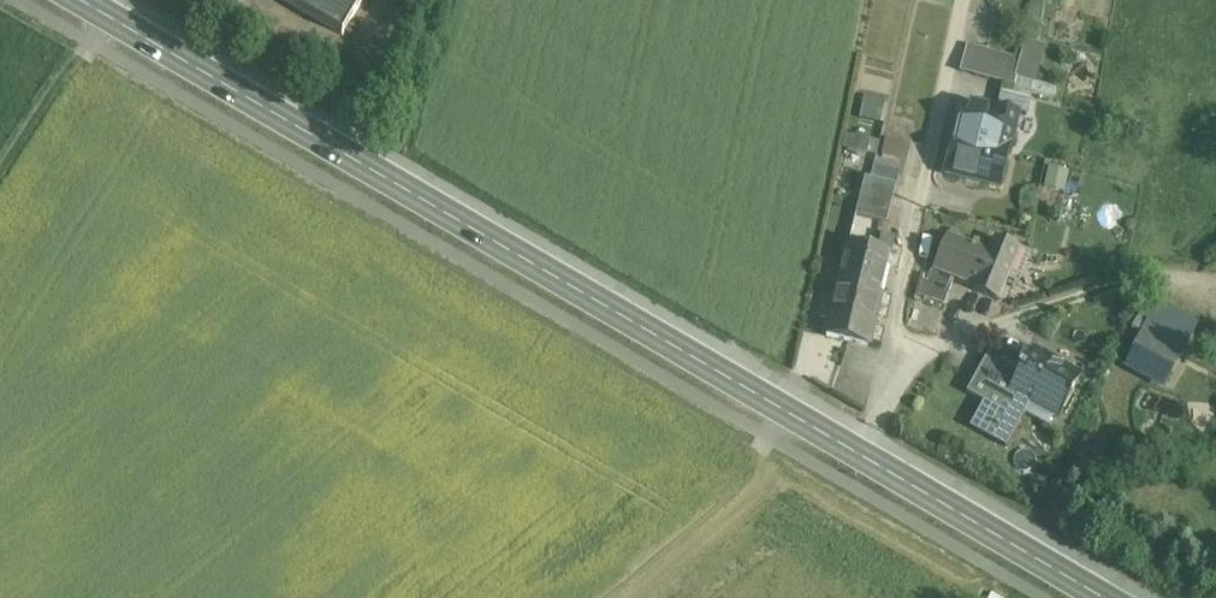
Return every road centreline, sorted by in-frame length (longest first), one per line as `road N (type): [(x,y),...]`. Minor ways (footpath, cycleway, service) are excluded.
road 1 (secondary): [(861,458),(82,0)]
road 2 (track): [(893,368),(1154,275),(1215,282)]
road 3 (secondary): [(1105,597),(861,458)]
road 4 (unclassified): [(861,458),(874,440),(893,368),(915,225)]
road 5 (track): [(915,225),(961,0)]
road 6 (track): [(0,168),(100,11)]

